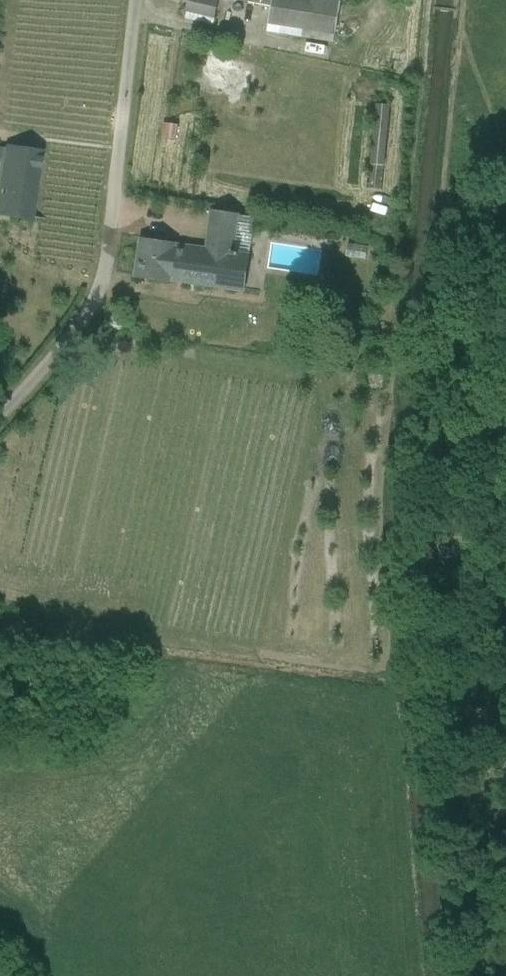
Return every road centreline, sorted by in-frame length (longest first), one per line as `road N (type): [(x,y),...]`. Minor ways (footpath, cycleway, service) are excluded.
road 1 (unclassified): [(0,416),(96,301),(138,0)]

